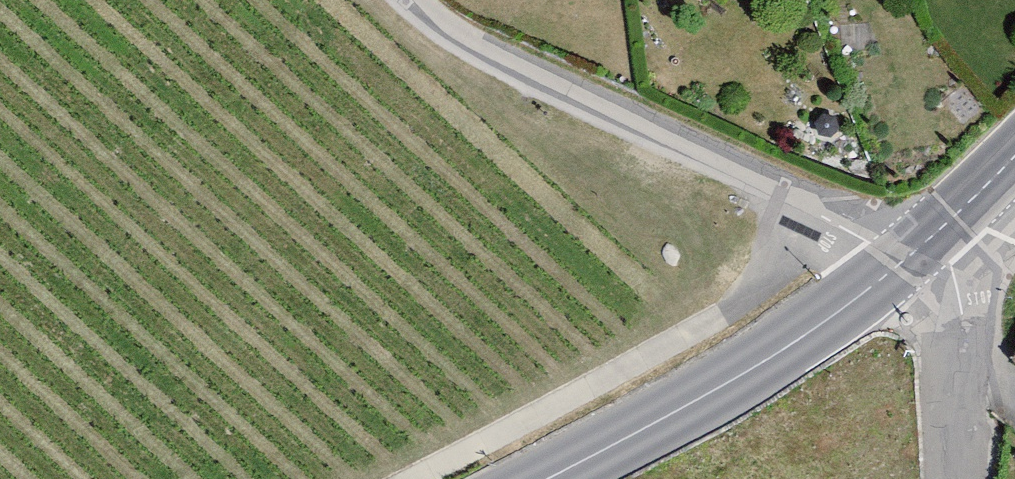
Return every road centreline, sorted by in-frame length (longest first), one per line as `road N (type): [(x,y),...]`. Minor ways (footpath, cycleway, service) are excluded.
road 1 (residential): [(413,0),(476,49),(919,247)]
road 2 (track): [(385,478),(843,210)]
road 3 (secondary): [(919,247),(827,322),(547,478)]
road 4 (residential): [(919,247),(946,273),(956,311),(962,478)]
road 5 (secondary): [(1014,155),(919,247)]

